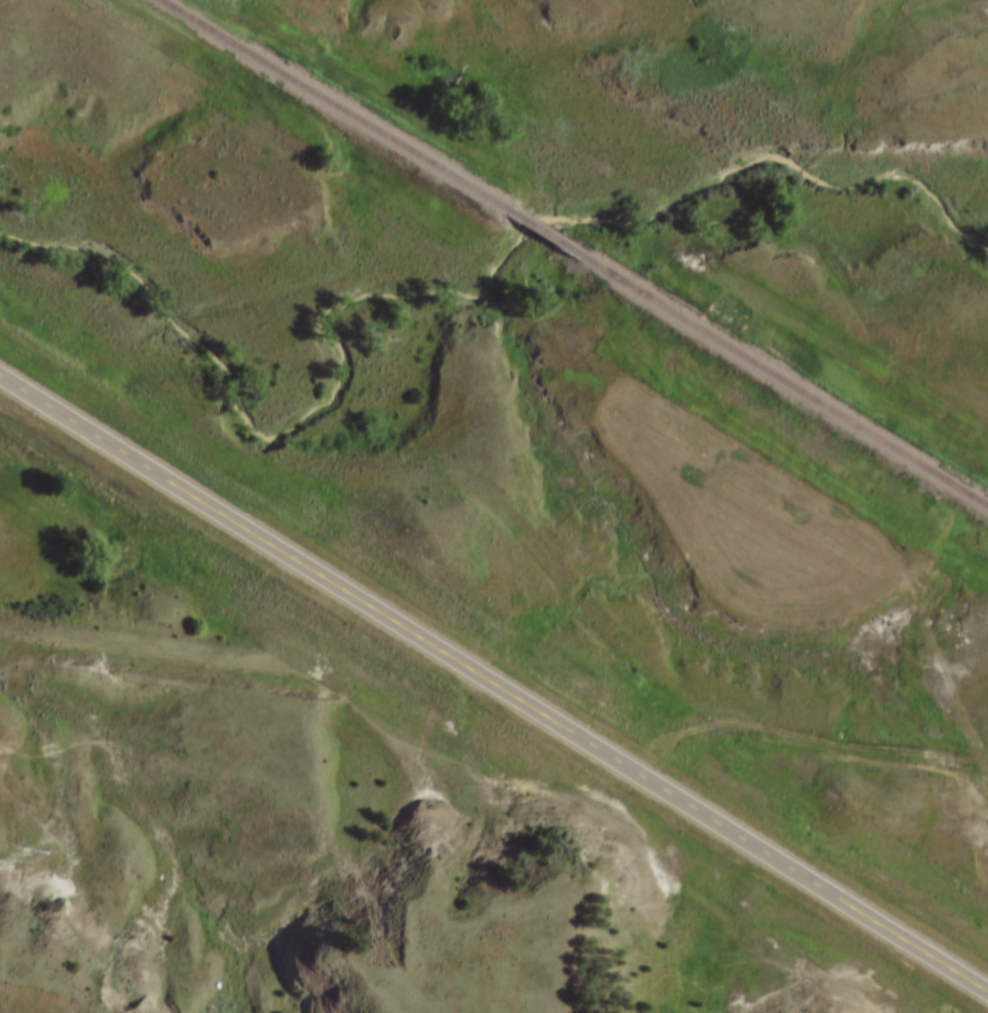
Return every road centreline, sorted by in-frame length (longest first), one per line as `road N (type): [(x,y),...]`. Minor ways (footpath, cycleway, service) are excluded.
road 1 (primary): [(987,989),(0,369)]
road 2 (track): [(648,775),(673,737),(705,725),(987,763)]

